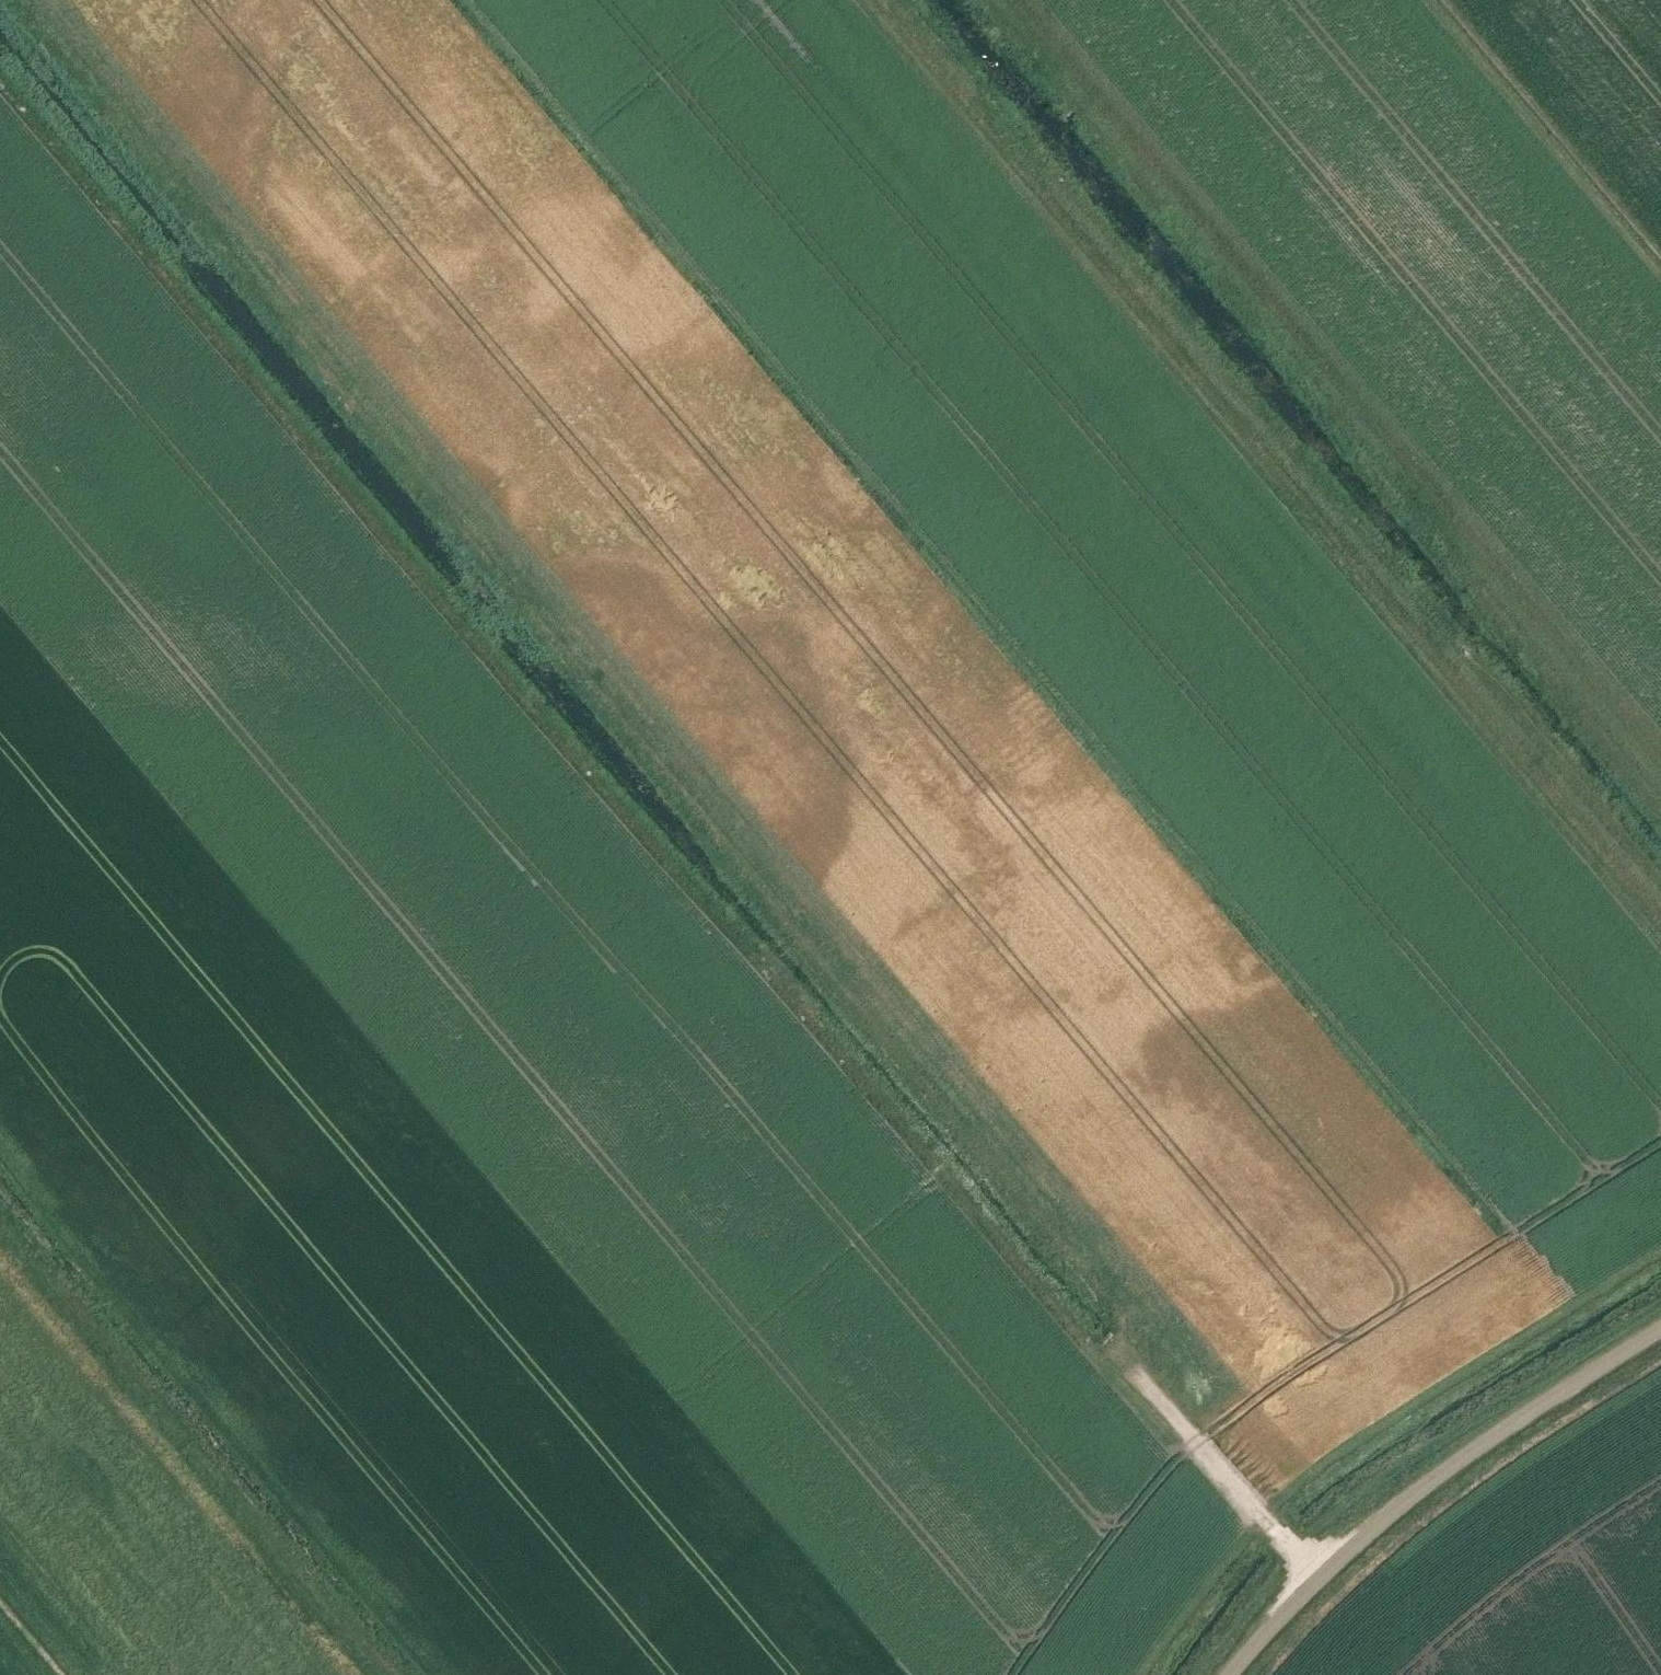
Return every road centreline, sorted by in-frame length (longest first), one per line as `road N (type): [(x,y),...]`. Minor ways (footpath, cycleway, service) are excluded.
road 1 (unclassified): [(1232,1674),(1312,1584),(1432,1480),(1660,1328)]

